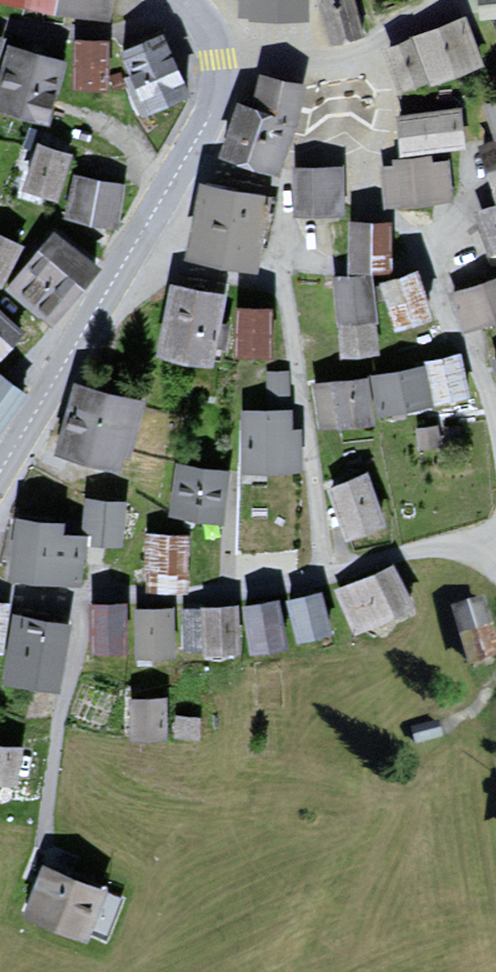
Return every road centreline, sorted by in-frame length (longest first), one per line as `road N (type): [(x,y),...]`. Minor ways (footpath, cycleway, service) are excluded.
road 1 (residential): [(326,572),(209,595),(76,596),(0,578)]
road 2 (residential): [(326,572),(283,303),(262,283)]
road 3 (primary): [(135,242),(0,471)]
road 4 (residential): [(422,266),(372,192),(369,152),(379,129),(370,44)]
road 5 (residential): [(495,431),(446,294),(422,266)]
road 6 (primary): [(218,82),(208,120),(135,242)]
road 7 (residential): [(495,544),(424,549),(326,572)]
road 8 (residential): [(262,283),(297,267),(422,266)]
road 9 (residential): [(370,44),(264,62),(218,82)]
road 10 (residential): [(262,283),(179,266),(135,242)]
road 11 (residential): [(370,44),(454,5),(495,2)]

